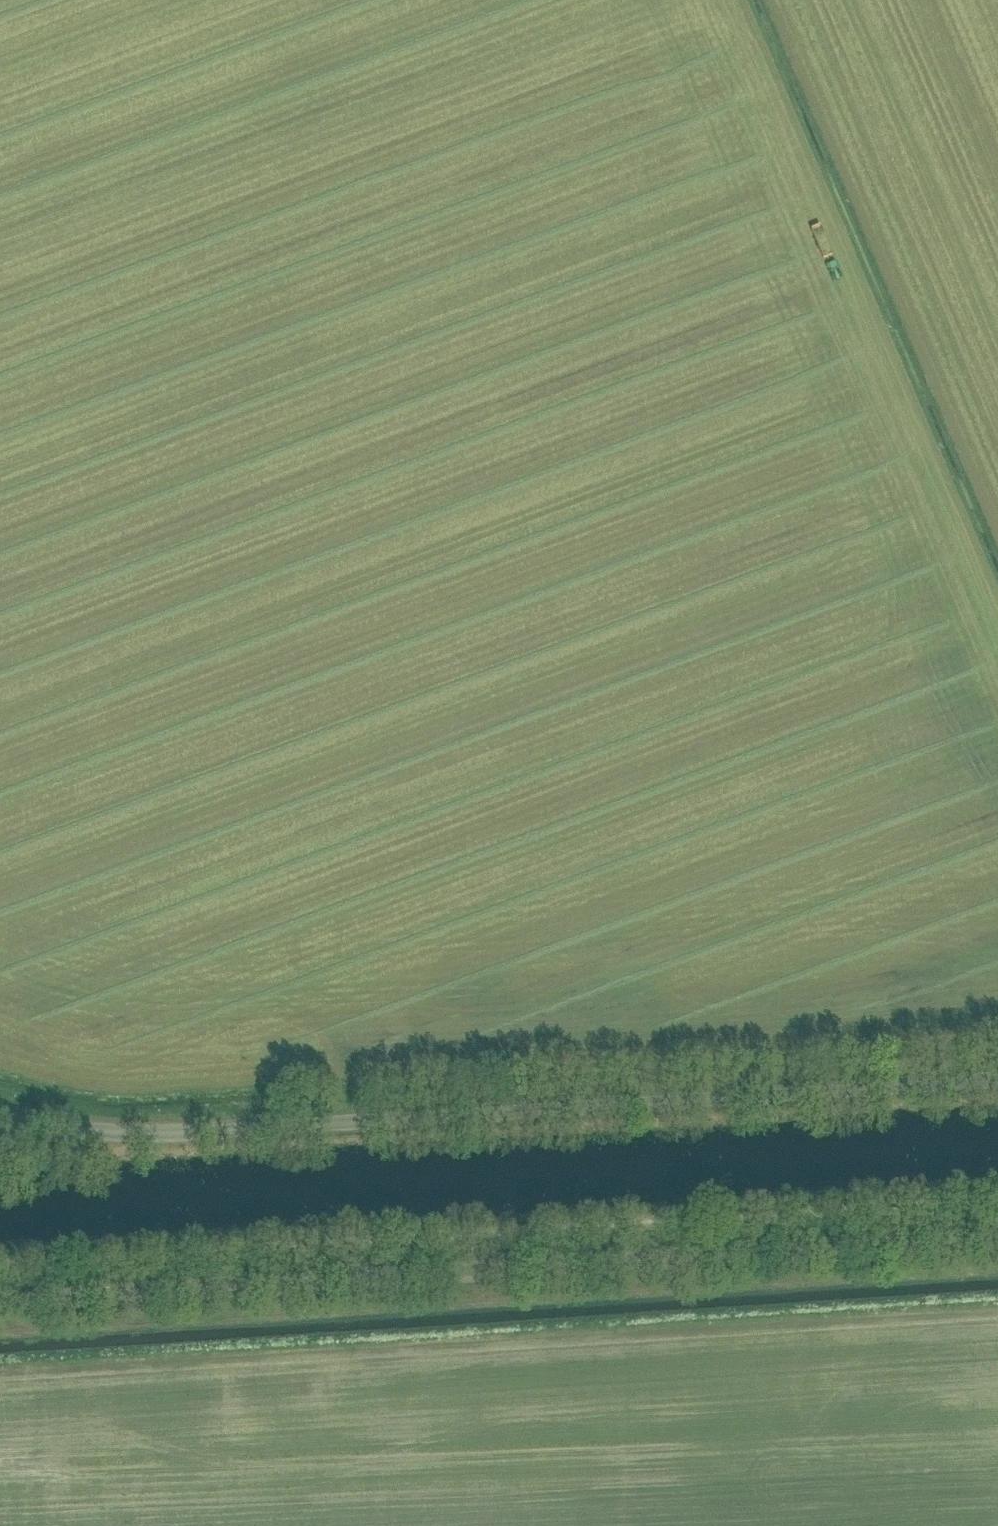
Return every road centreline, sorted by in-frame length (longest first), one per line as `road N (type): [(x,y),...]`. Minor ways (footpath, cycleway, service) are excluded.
road 1 (unclassified): [(0,1114),(108,1136),(997,1080)]
road 2 (tertiary): [(0,1305),(997,1239)]

